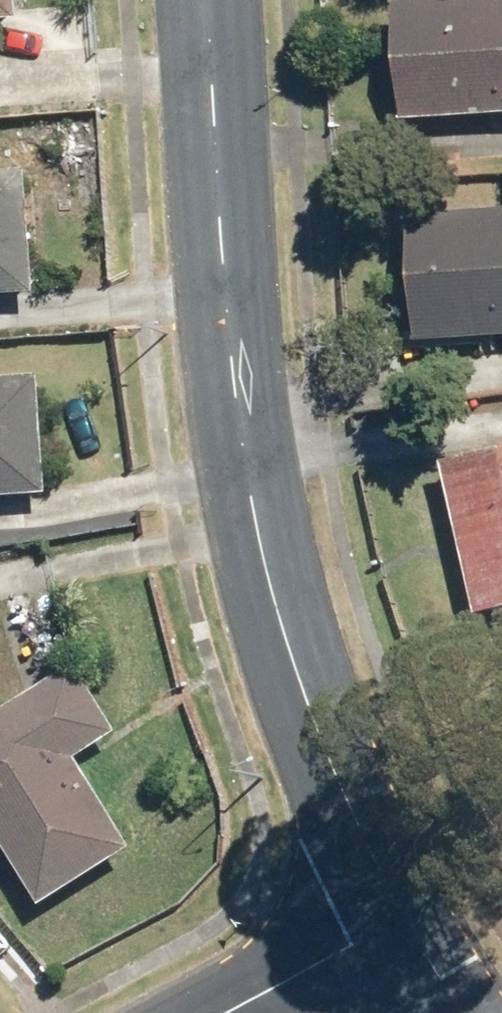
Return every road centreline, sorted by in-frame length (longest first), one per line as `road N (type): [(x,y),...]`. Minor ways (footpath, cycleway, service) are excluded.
road 1 (tertiary): [(403,914),(320,732),(259,529),(223,262),(210,0)]
road 2 (residential): [(226,1012),(403,914)]

